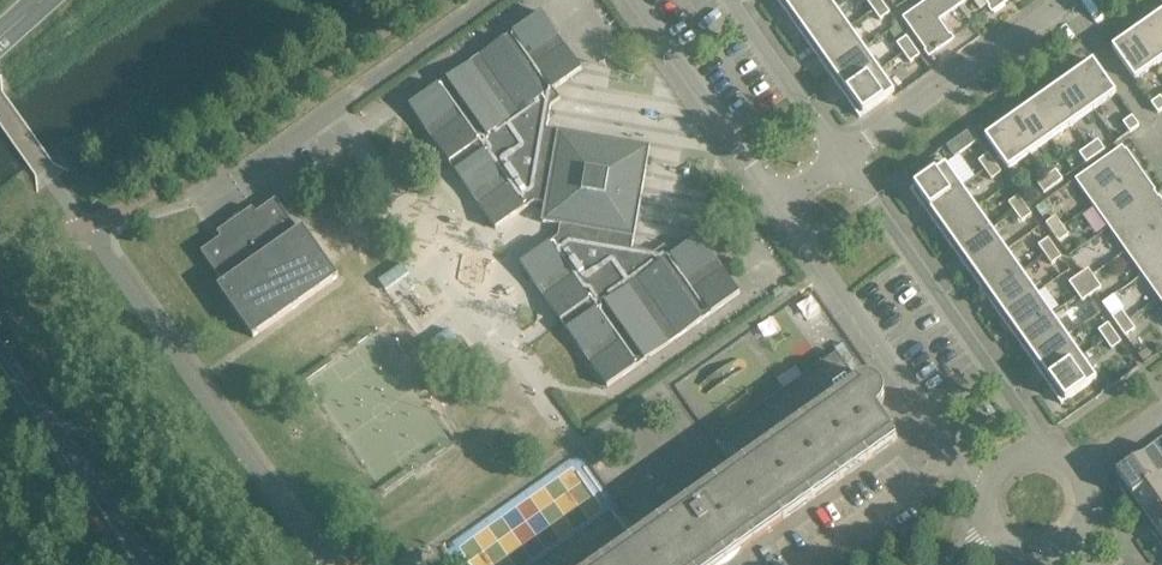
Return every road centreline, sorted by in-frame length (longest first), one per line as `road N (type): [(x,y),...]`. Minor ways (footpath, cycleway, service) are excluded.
road 1 (residential): [(1025,441),(1026,416),(848,160)]
road 2 (residential): [(780,206),(956,462)]
road 3 (residential): [(848,160),(1072,0)]
road 4 (residential): [(636,0),(780,206)]
road 5 (secondary): [(137,564),(0,359)]
road 6 (residential): [(848,160),(731,0)]
road 7 (residential): [(805,564),(956,462)]

